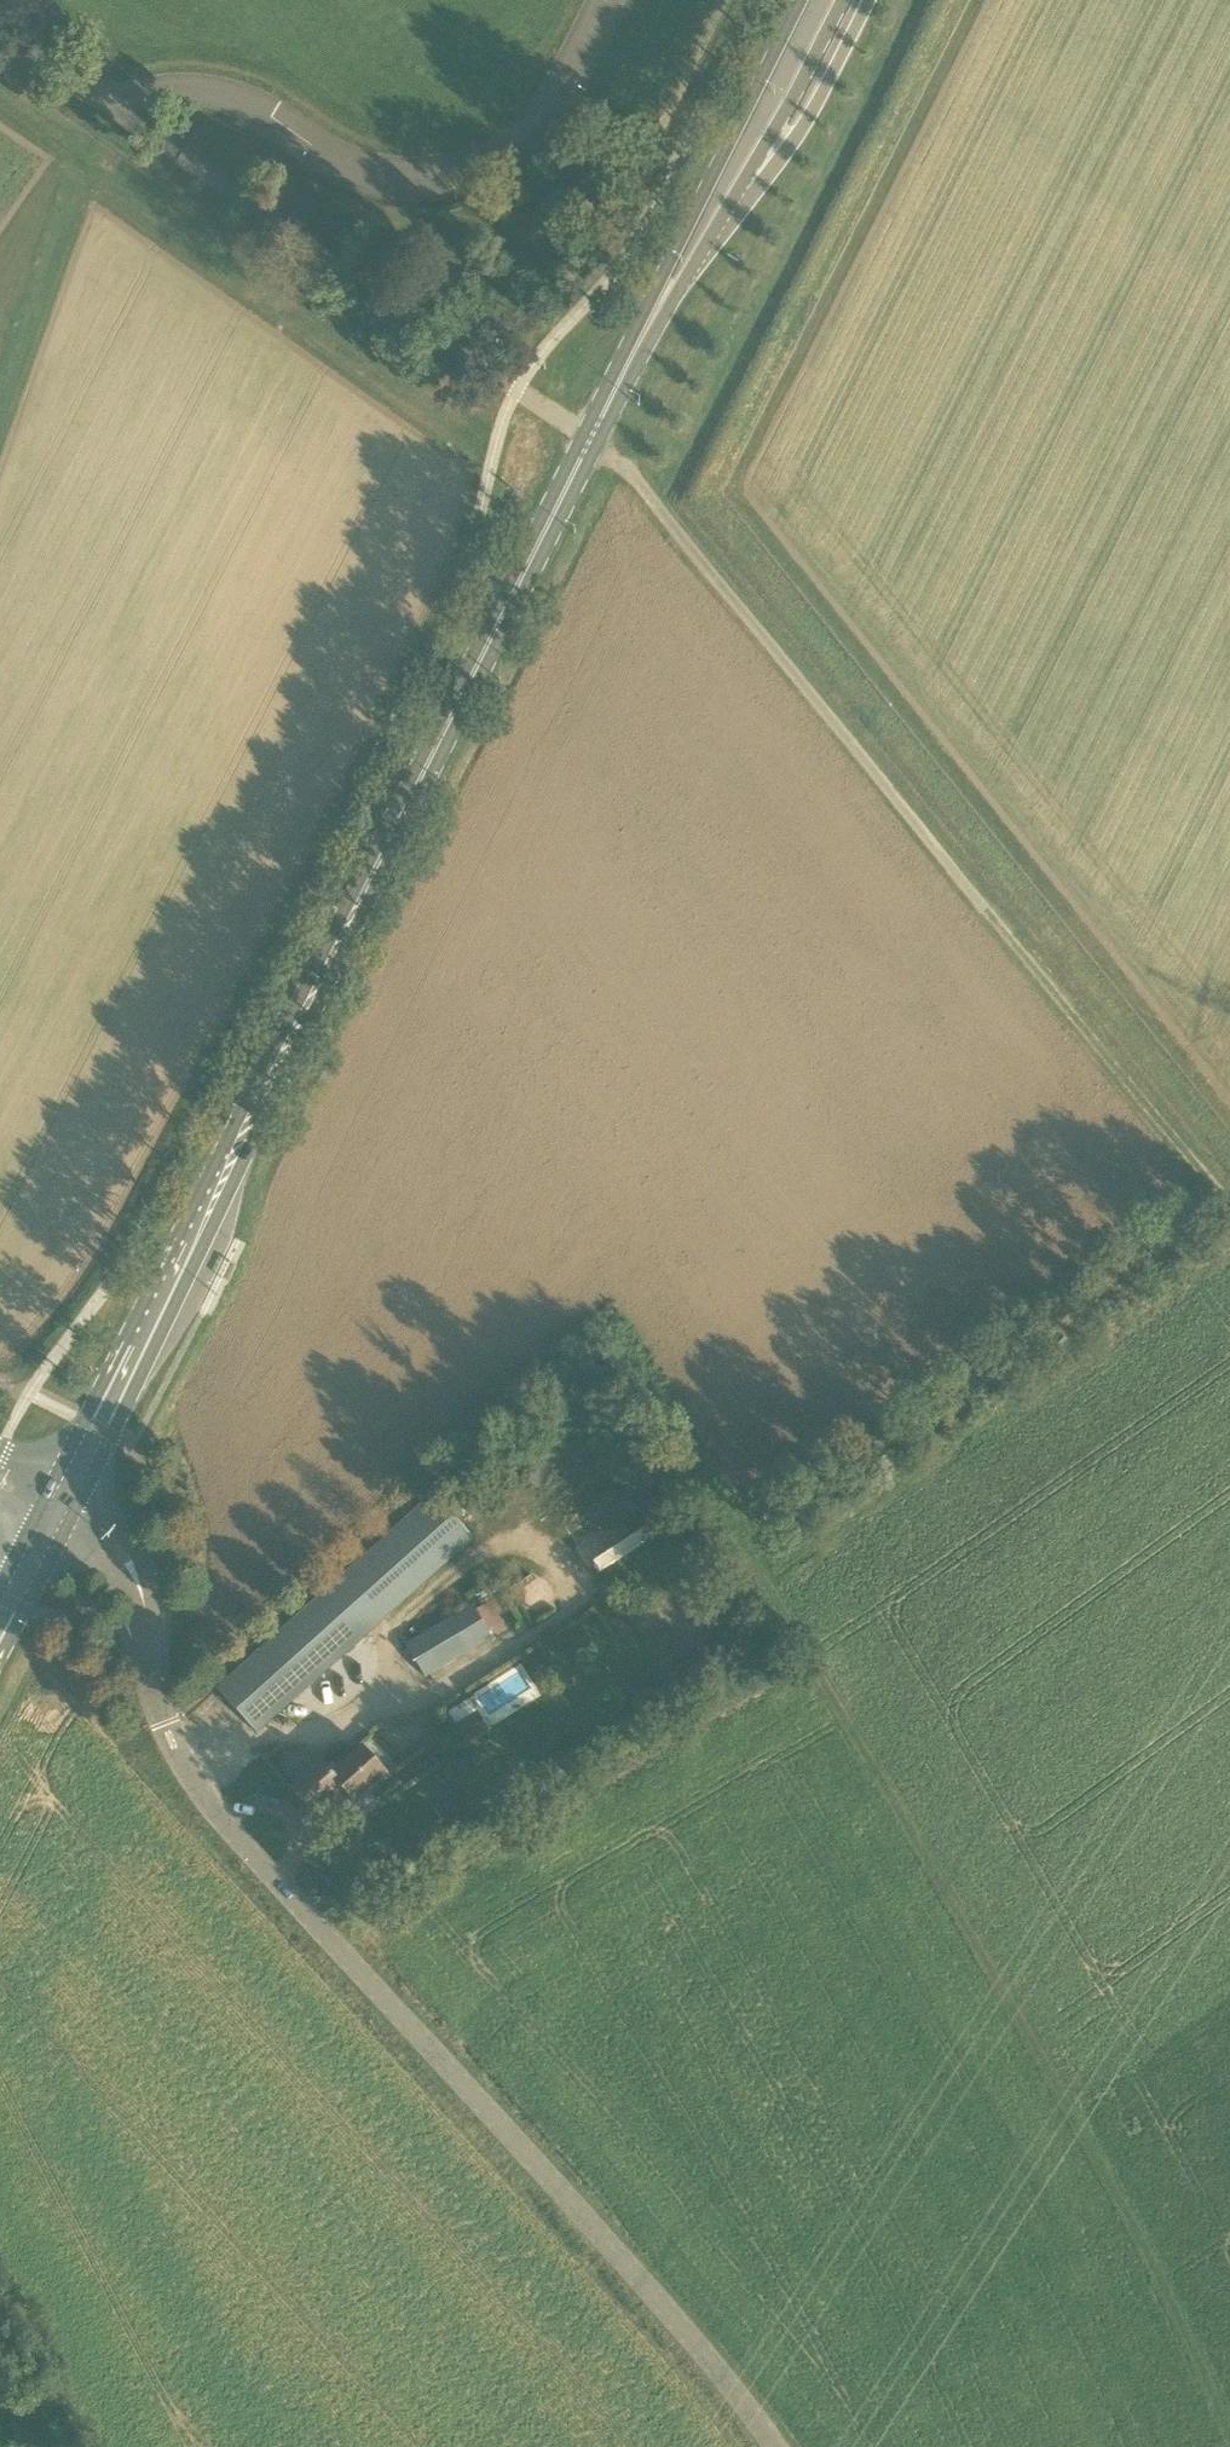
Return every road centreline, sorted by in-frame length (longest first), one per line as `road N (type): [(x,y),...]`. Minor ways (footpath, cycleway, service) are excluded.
road 1 (primary): [(73,1478),(583,443)]
road 2 (tertiary): [(782,2446),(686,2322),(194,1780),(164,1724),(143,1595)]
road 3 (track): [(1229,2431),(1169,2285),(902,1813),(743,1553)]
road 4 (unclassified): [(583,443),(621,465),(986,910)]
road 5 (unclassified): [(607,0),(546,111),(503,149),(461,170),(382,174),(323,150),(249,99),(218,91),(156,90),(115,107)]
road 6 (unclassified): [(583,443),(115,107)]
road 7 (primary): [(645,330),(789,108),(843,0)]
road 8 (primary): [(799,0),(670,261),(645,330)]
road 9 (track): [(986,910),(1216,1190)]
road 10 (tertiary): [(143,1595),(139,1554),(120,1518),(73,1478)]
road 11 (unclassified): [(115,107),(0,30)]
road 12 (primary): [(583,443),(645,330)]

